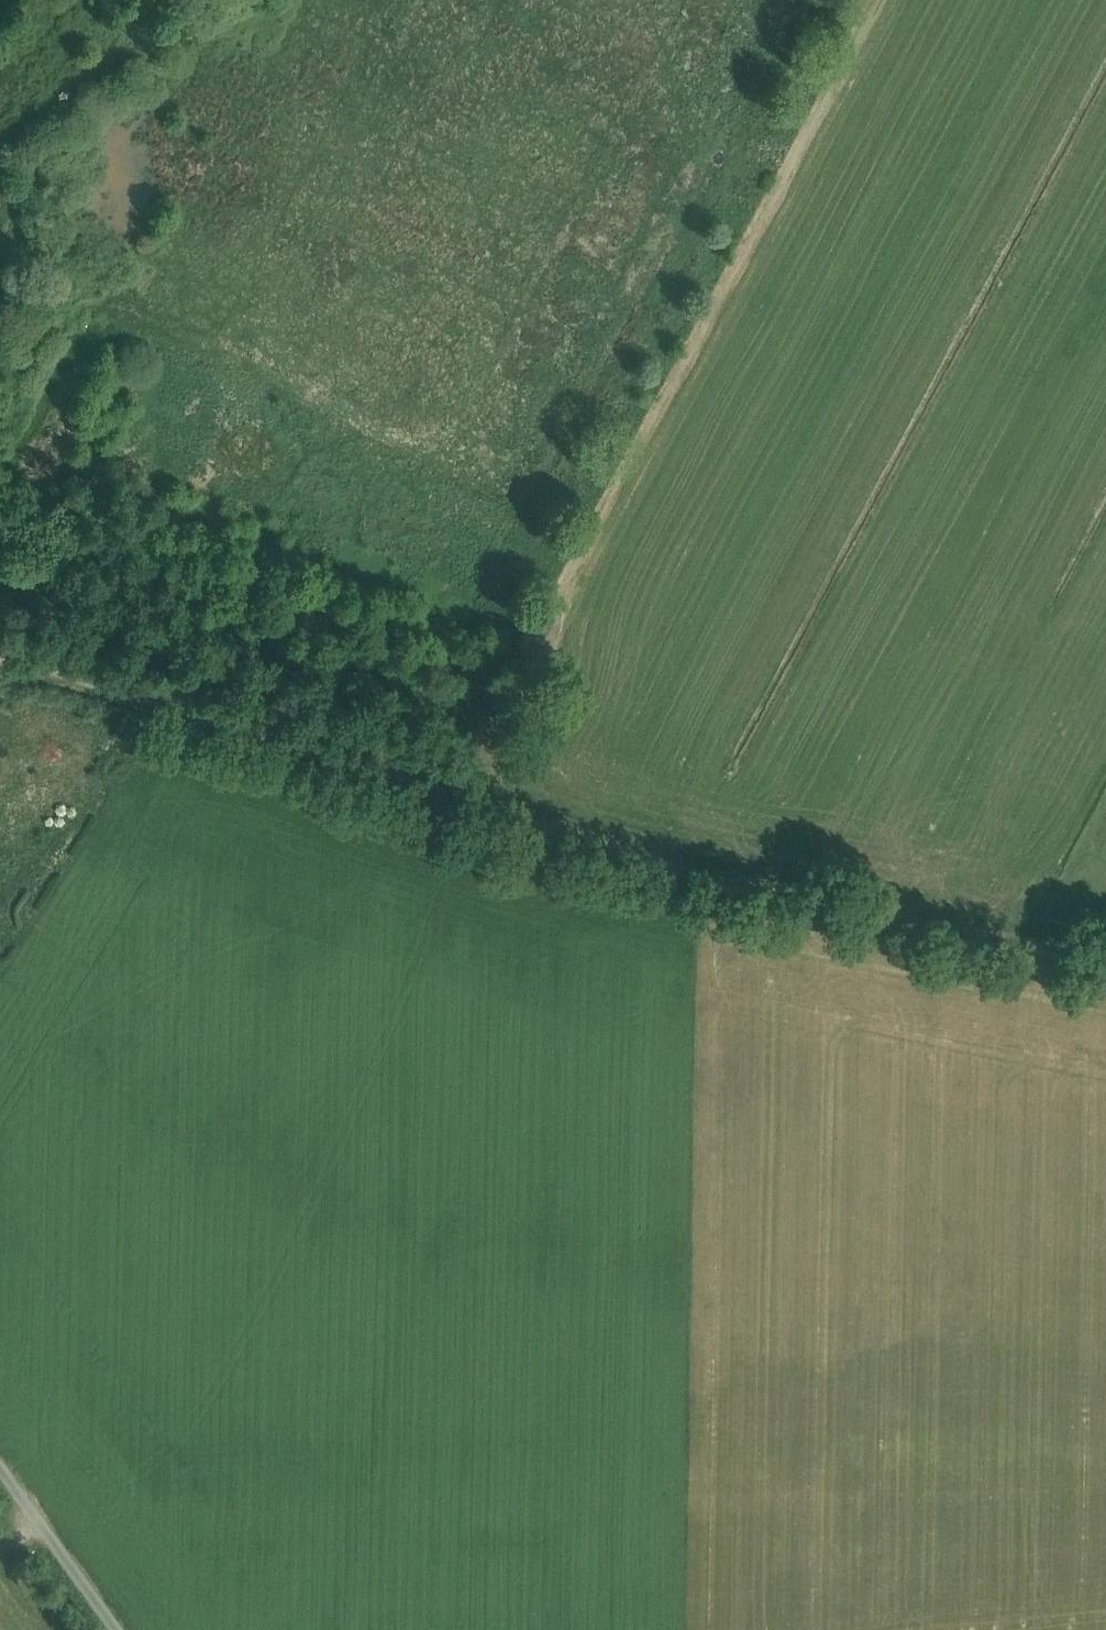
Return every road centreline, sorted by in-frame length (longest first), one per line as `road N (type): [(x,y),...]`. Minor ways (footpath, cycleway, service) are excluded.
road 1 (unclassified): [(1105,944),(889,903),(0,647)]
road 2 (track): [(0,1457),(123,1629)]

